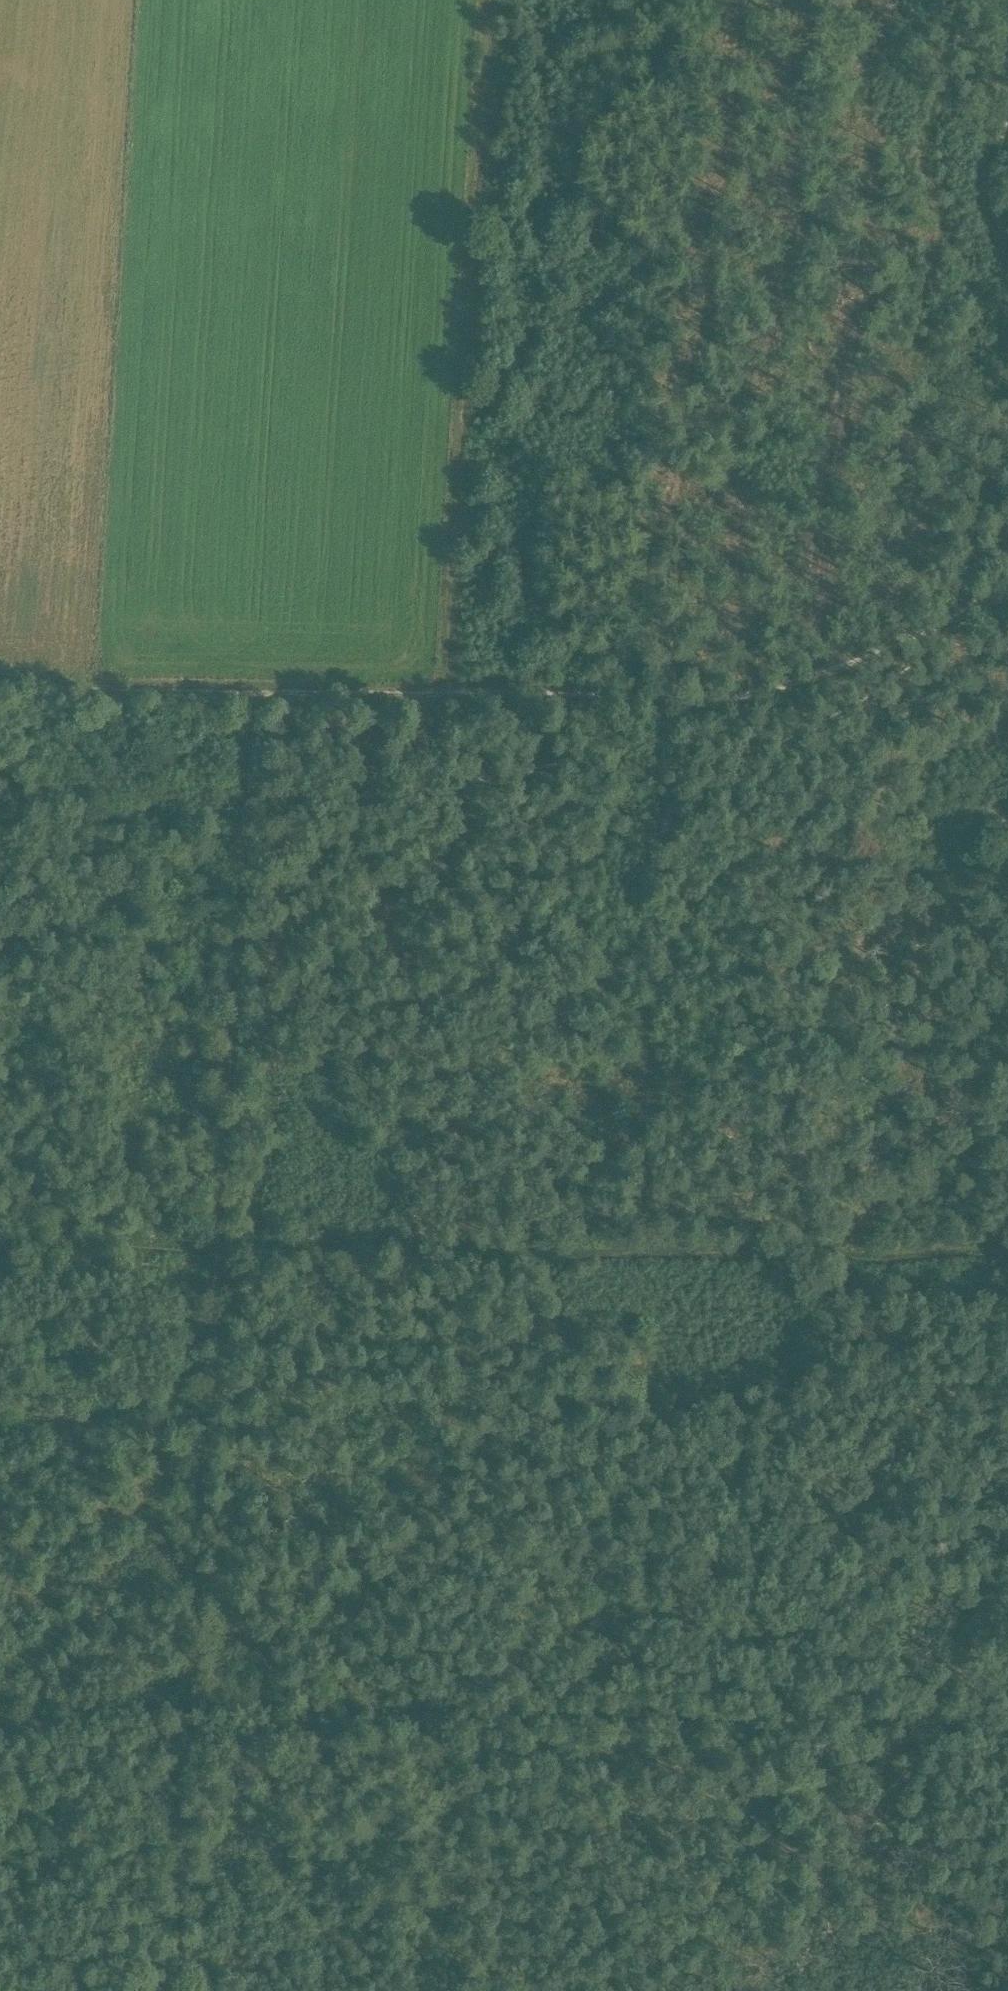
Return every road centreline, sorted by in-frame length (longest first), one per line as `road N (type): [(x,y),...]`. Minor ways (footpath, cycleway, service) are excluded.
road 1 (track): [(174,1990),(250,679)]
road 2 (track): [(1007,568),(890,641),(775,685),(250,679)]
road 3 (track): [(491,0),(444,681)]
road 4 (track): [(250,679),(0,675)]

